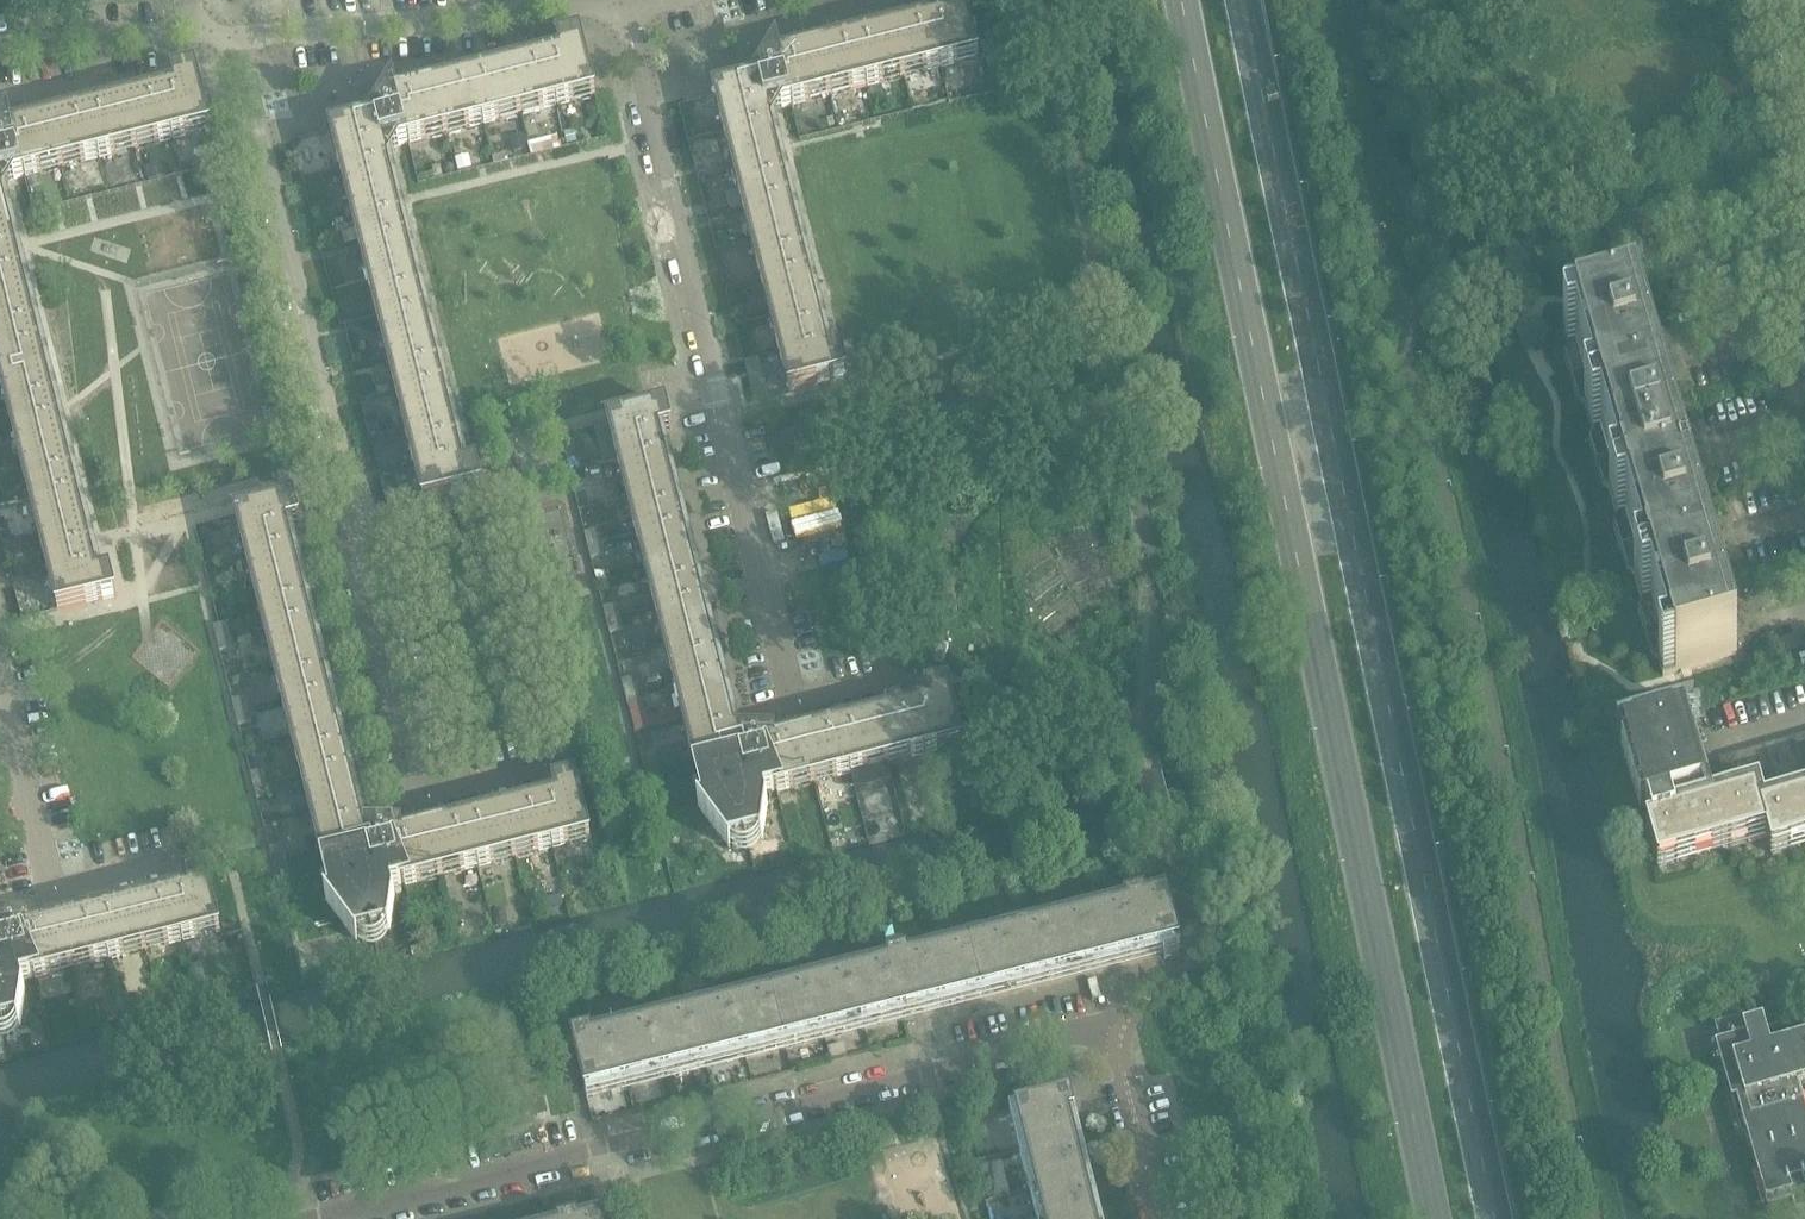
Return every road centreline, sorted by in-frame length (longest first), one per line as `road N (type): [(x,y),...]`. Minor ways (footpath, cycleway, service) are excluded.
road 1 (primary): [(1498,1218),(1240,0)]
road 2 (primary): [(1181,0),(1436,1218)]
road 3 (residential): [(558,755),(420,788),(238,39)]
road 4 (residential): [(923,674),(793,702),(629,14)]
road 5 (residential): [(303,1218),(1085,1032),(1119,1030)]
road 6 (residential): [(238,39),(629,14)]
road 7 (residential): [(190,858),(47,893),(0,697)]
road 8 (residential): [(1162,1218),(1119,1030)]
road 9 (residential): [(0,46),(191,21)]

